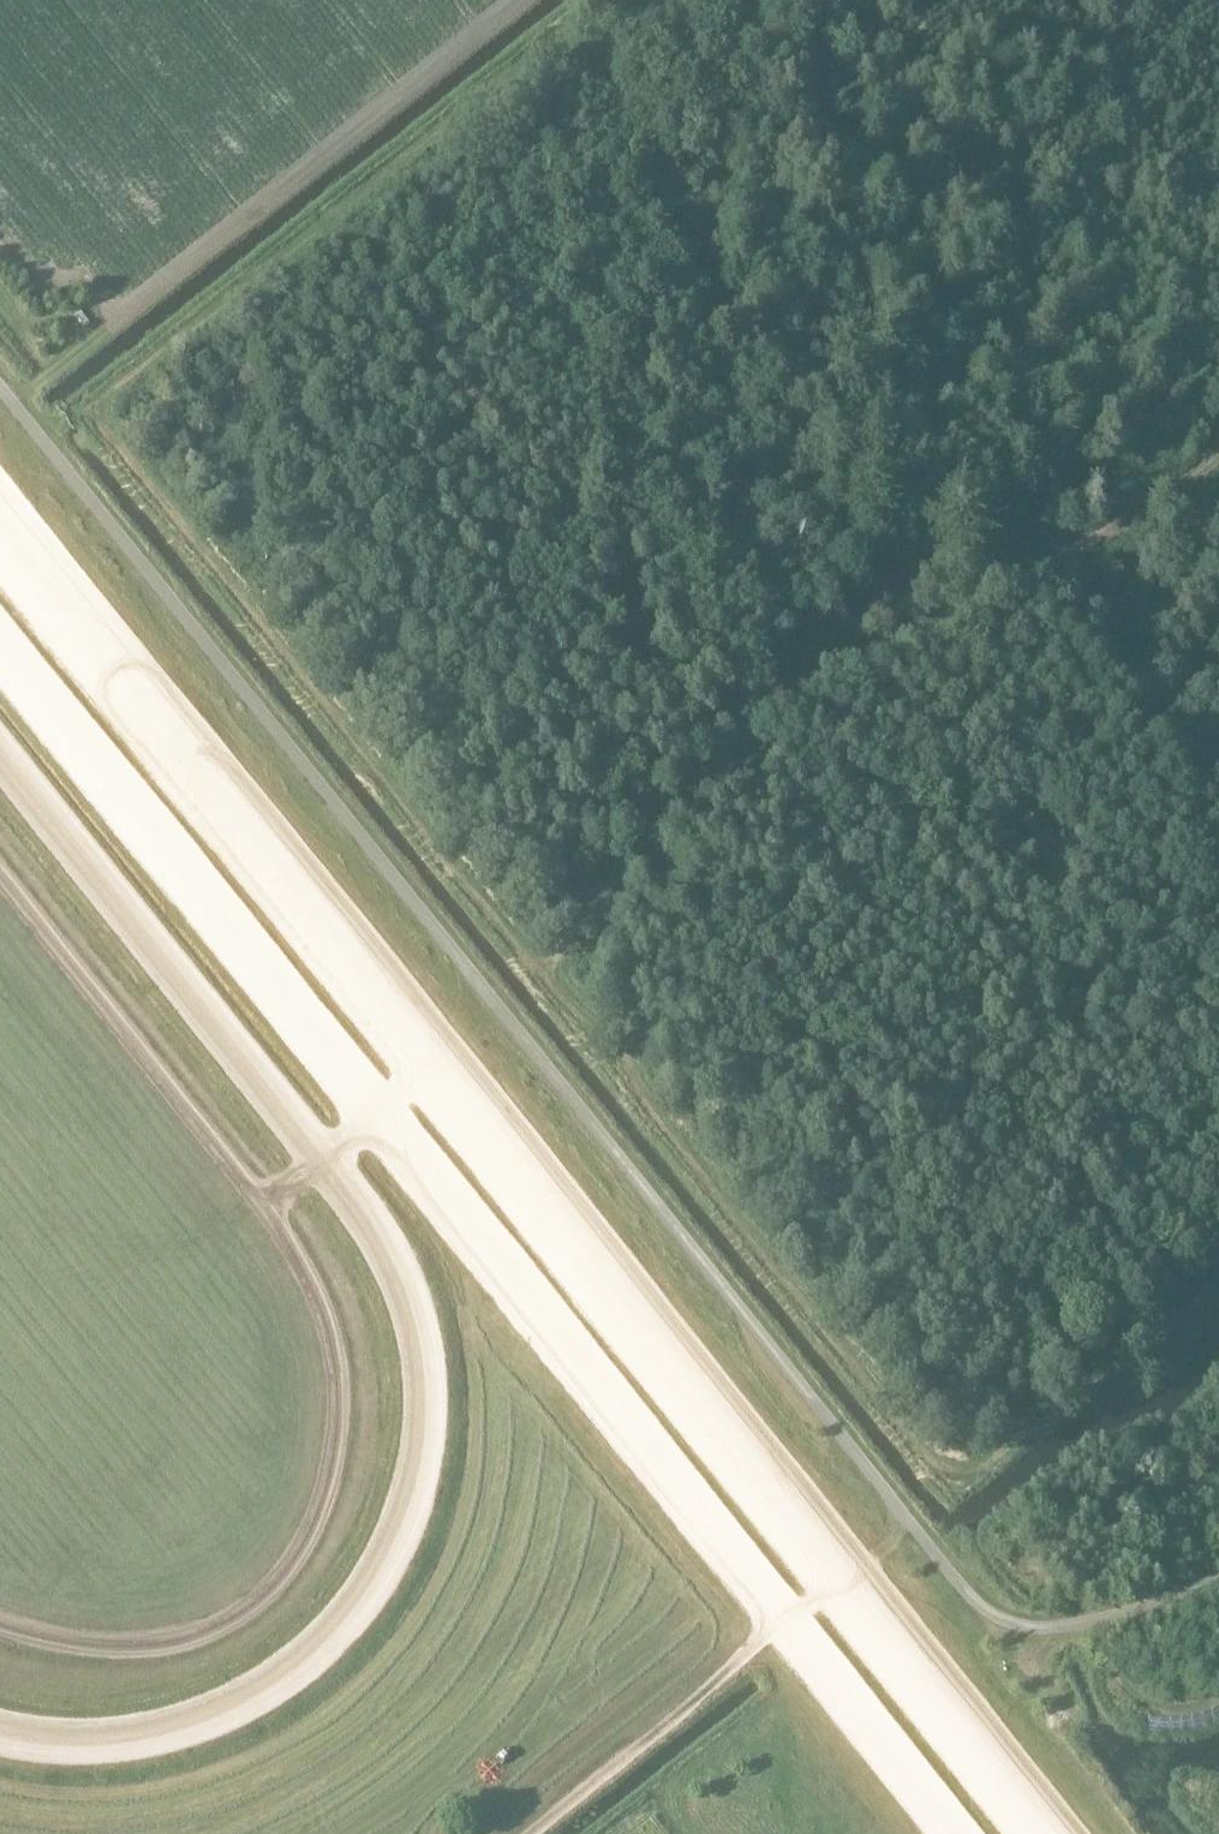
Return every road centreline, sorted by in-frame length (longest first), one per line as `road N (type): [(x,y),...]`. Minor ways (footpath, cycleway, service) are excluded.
road 1 (track): [(601,0),(586,24),(520,59),(118,377),(97,403),(101,431),(559,1002),(624,1047),(652,1118),(946,1482),(961,1482),(1089,1391),(1118,1388),(1160,1367),(1218,1281)]
road 2 (track): [(544,980),(590,912),(755,722),(817,669),(1072,555),(1218,452)]

